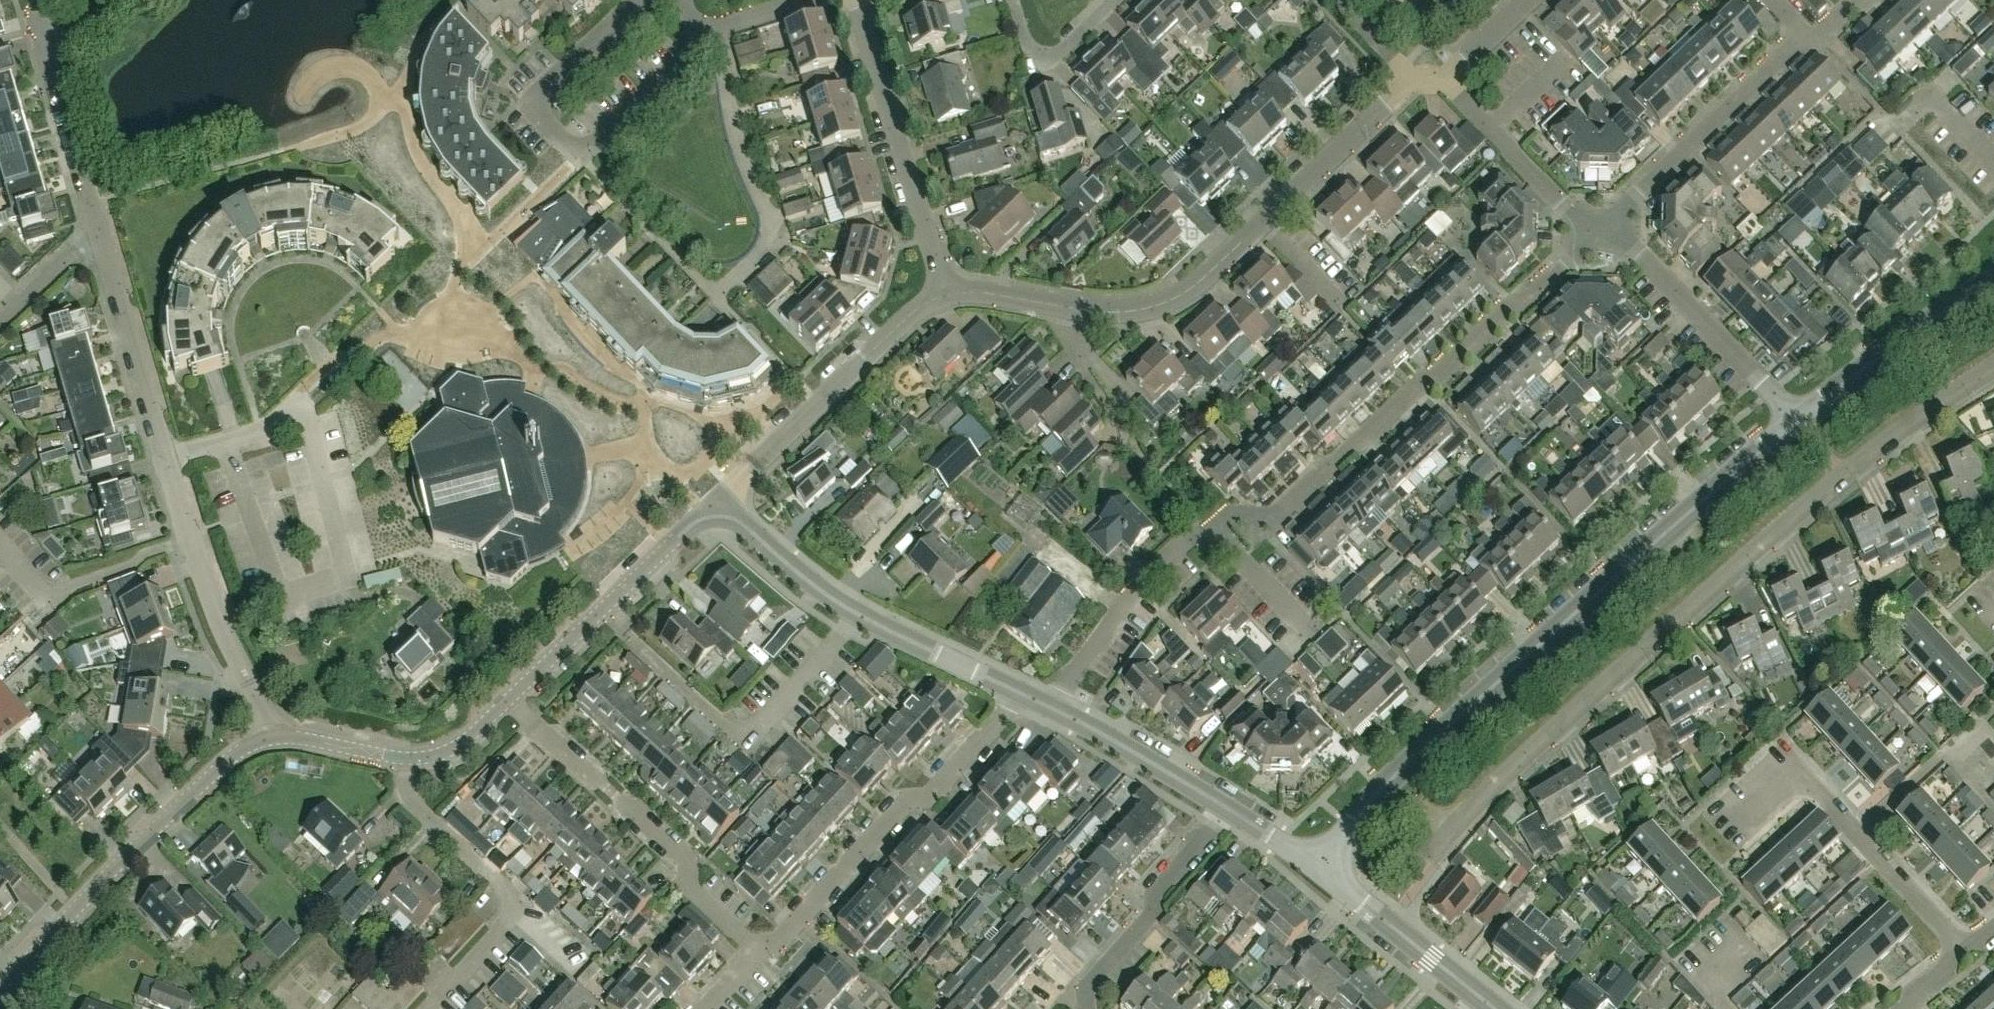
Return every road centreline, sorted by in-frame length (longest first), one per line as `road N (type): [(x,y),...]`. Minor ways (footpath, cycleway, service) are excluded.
road 1 (residential): [(1433,863),(1525,762),(1786,520),(1993,357)]
road 2 (secondary): [(1318,864),(1791,420)]
road 3 (residential): [(1211,535),(1228,518),(1269,522),(1602,232)]
road 4 (tertiary): [(278,735),(213,775),(0,990)]
road 5 (residential): [(760,957),(1028,695)]
road 6 (residential): [(760,957),(686,882),(678,854),(508,699)]
road 7 (tertiary): [(1028,695),(860,614),(725,516)]
road 8 (residential): [(1723,831),(1794,766),(1969,954)]
road 9 (residential): [(425,1008),(510,918),(514,903),(414,801),(408,757)]
road 10 (residential): [(725,516),(750,468),(912,310),(945,293)]
road 11 (residential): [(945,293),(853,0)]
road 12 (residential): [(722,30),(733,121),(774,239),(717,297)]
road 13 (tertiary): [(725,516),(687,530),(508,699)]
road 14 (residential): [(1602,232),(1793,35)]
road 15 (residential): [(1791,420),(1634,250),(1602,232)]
road 16 (residential): [(1084,1008),(1086,991),(1152,919),(1155,895),(1235,810)]
road 17 (secondary): [(1791,420),(1993,280)]
road 18 (residential): [(1049,706),(1193,534),(1211,535)]
road 19 (residential): [(164,461),(99,242)]
road 20 (residential): [(1262,225),(1192,286),(1163,300),(1127,309),(1062,305)]
road 21 (residential): [(0,547),(45,596),(189,539)]
road 22 (residential): [(278,735),(189,539)]
road 23 (tertiary): [(1235,810),(1049,706)]
road 24 (residential): [(1413,79),(1262,225)]
road 25 (residential): [(646,0),(546,88),(547,120),(582,145)]
road 26 (secondary): [(1478,997),(1318,864)]
road 27 (residential): [(99,242),(47,59)]
road 28 (residential): [(582,145),(598,141),(710,34)]
road 29 (residential): [(1013,0),(1025,43),(1052,56),(1114,0)]
road 30 (residential): [(1602,232),(1570,212),(1490,130)]
road 31 (residential): [(164,461),(260,433),(296,404)]
road 32 (residential): [(1313,636),(1211,535)]
road 33 (residential): [(1993,160),(1930,94),(1895,126)]
road 34 (tertiary): [(408,757),(278,735)]
road 35 (residential): [(1115,422),(1066,340),(1062,305)]
road 36 (residential): [(0,322),(74,253),(99,242)]
road 37 (tertiary): [(508,699),(462,743),(408,757)]

